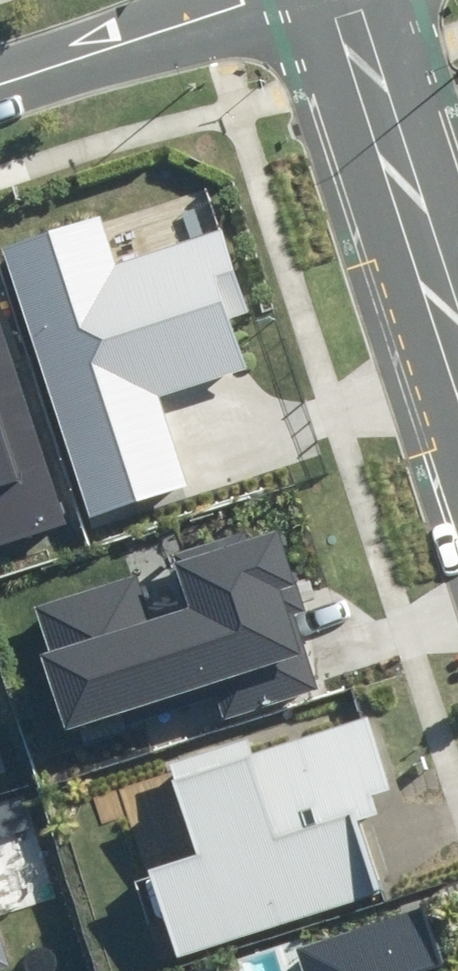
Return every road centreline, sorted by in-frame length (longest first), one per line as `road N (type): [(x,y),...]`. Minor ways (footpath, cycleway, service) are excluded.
road 1 (tertiary): [(457,351),(349,0)]
road 2 (residential): [(0,78),(249,0)]

